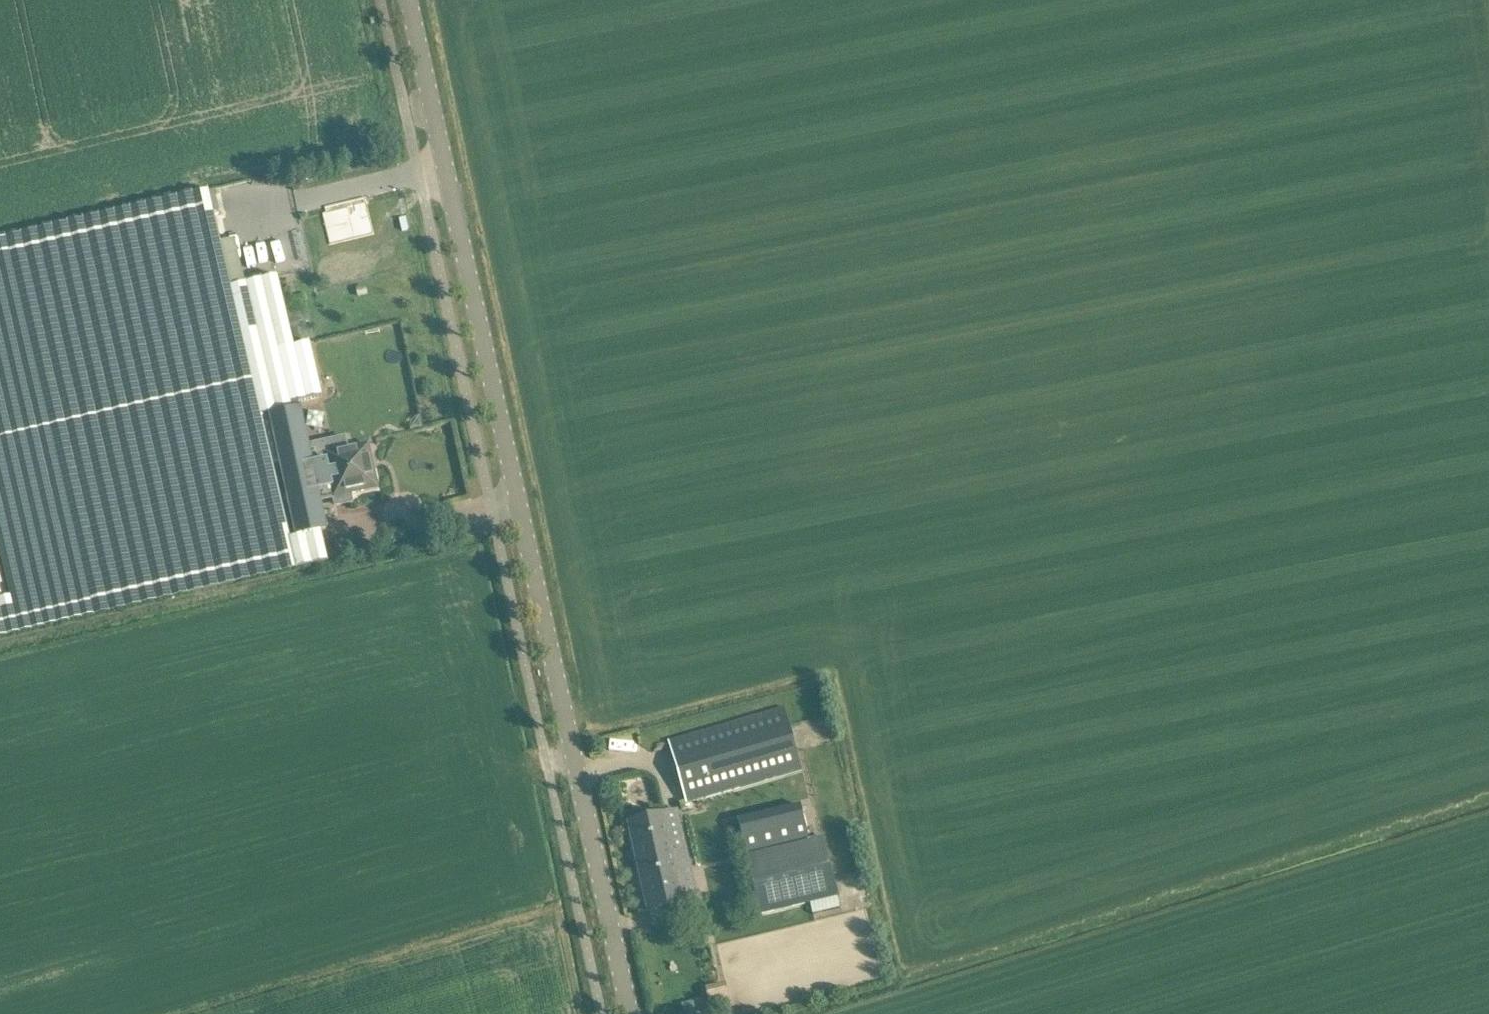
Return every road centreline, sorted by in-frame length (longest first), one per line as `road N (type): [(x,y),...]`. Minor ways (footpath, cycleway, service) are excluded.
road 1 (unclassified): [(628,1013),(407,0)]

